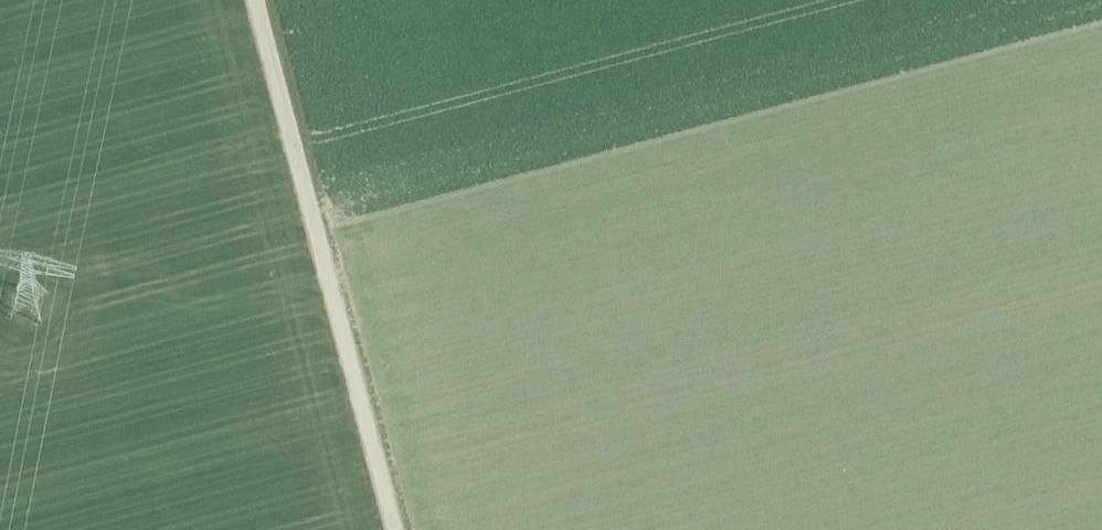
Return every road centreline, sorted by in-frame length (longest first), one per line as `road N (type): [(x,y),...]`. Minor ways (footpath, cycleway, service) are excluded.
road 1 (track): [(254,0),(395,529)]

